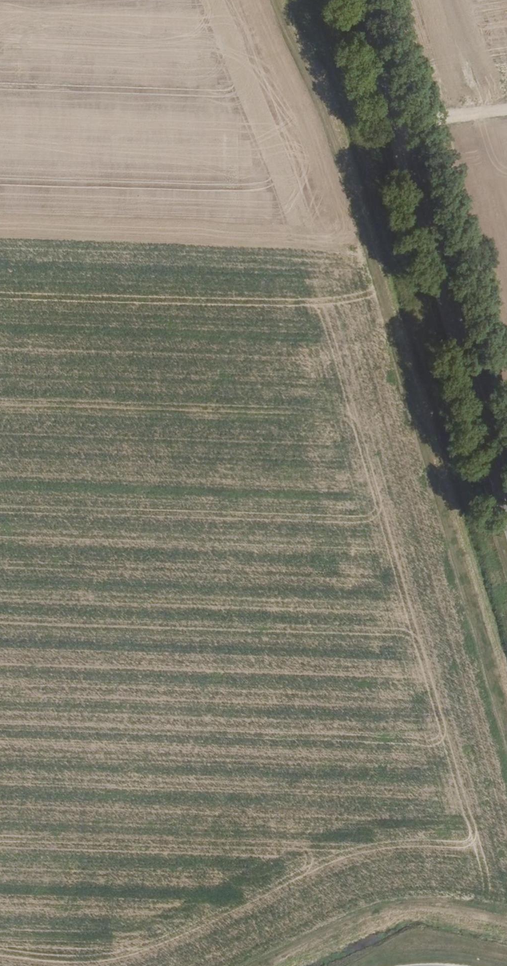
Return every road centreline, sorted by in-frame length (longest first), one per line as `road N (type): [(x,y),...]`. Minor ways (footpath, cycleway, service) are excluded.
road 1 (tertiary): [(506,506),(361,0)]

